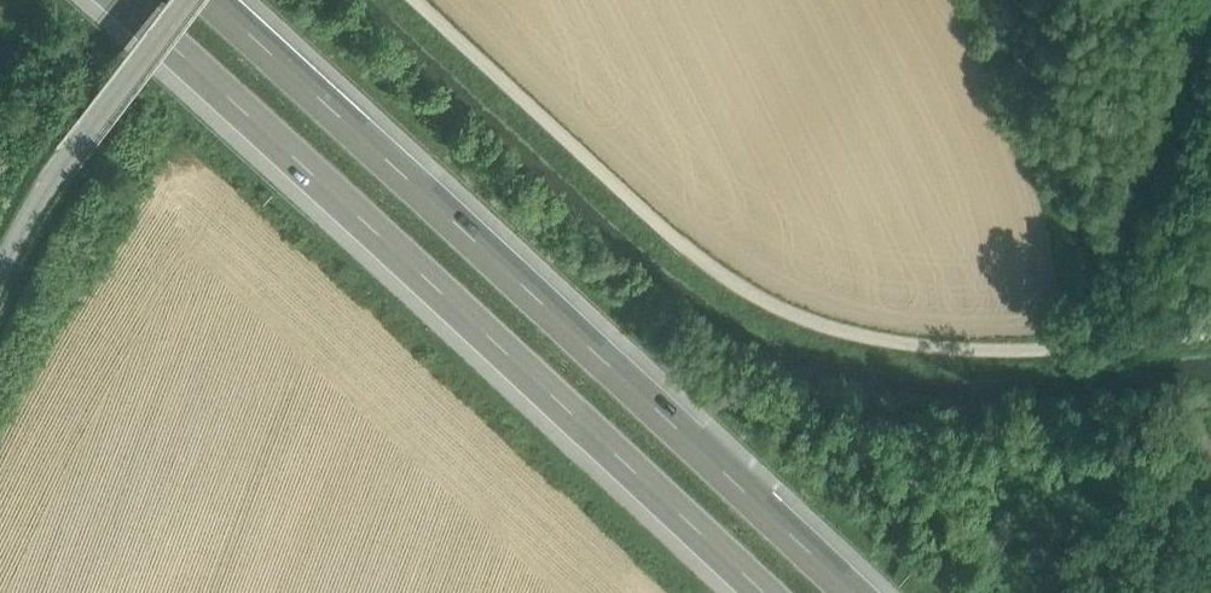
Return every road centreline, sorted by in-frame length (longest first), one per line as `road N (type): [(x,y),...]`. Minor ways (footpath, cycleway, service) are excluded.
road 1 (track): [(1210,333),(1013,353),(892,347),(801,323),(725,281),(416,0)]
road 2 (motorway): [(124,0),(763,592)]
road 3 (motorway): [(844,592),(527,287),(211,0)]
road 4 (unclassified): [(178,0),(64,148),(0,272)]

